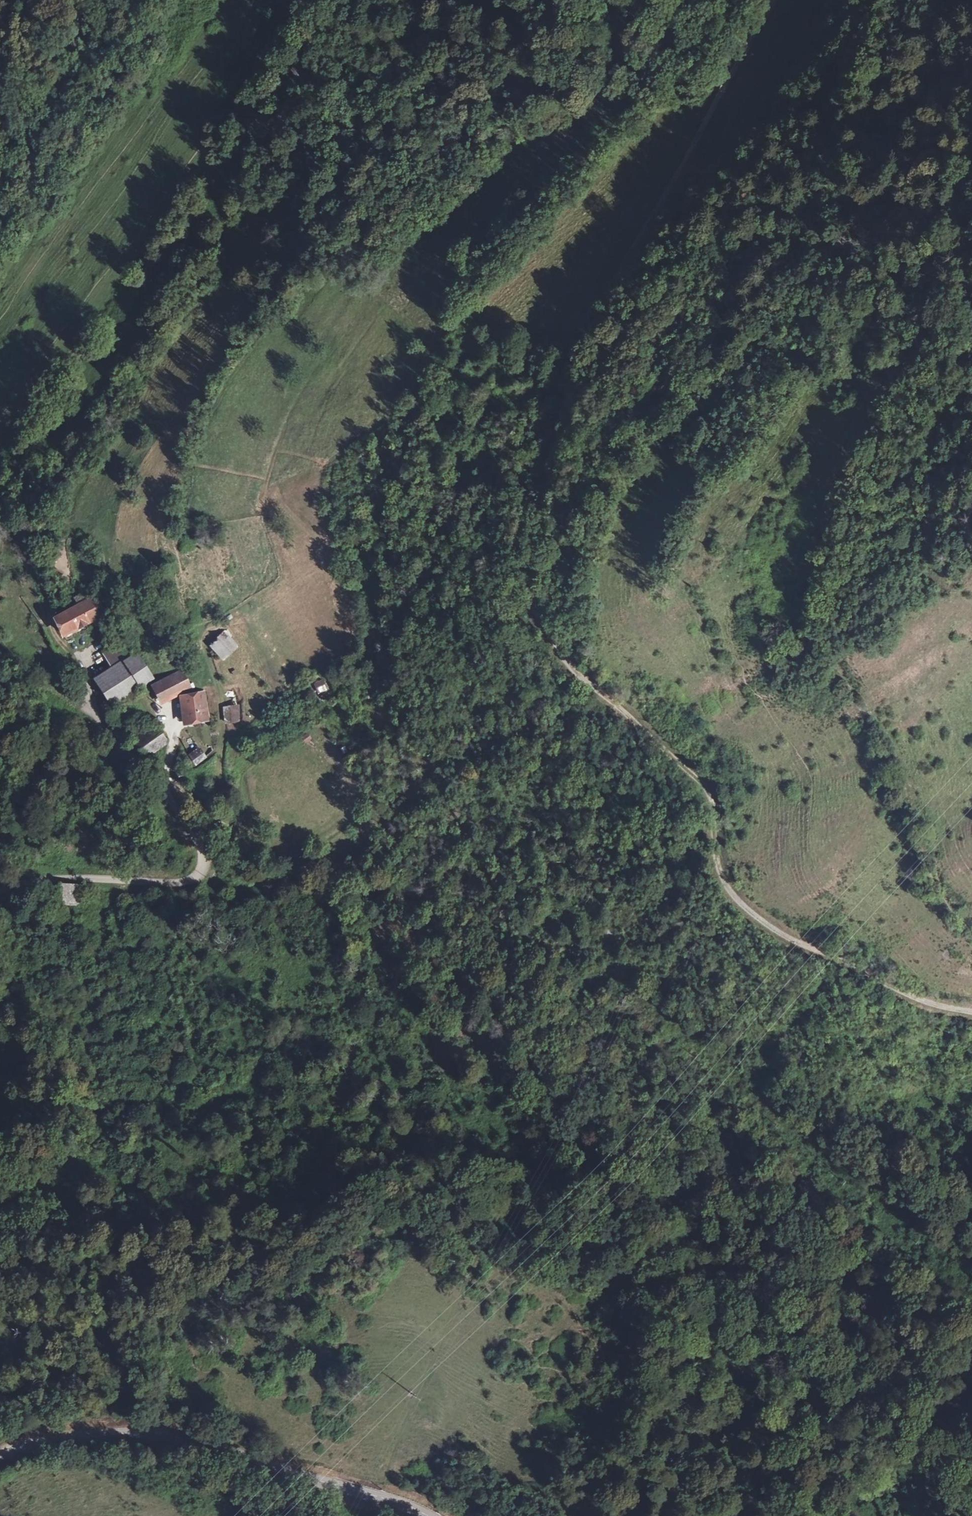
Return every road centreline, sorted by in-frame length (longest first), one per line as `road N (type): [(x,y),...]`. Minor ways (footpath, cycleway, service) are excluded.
road 1 (track): [(775,0),(586,344),(561,406),(536,572),(560,651),(702,785),(721,877),(734,896),(778,934),(856,981),(971,1012)]
road 2 (tertiary): [(0,1453),(95,1432),(170,1435),(429,1515)]
road 3 (track): [(262,839),(221,797),(219,692),(200,625),(243,601),(256,584),(266,557),(261,530)]
road 4 (unclassified): [(0,887),(68,875),(192,880),(202,871),(201,853),(165,789)]

